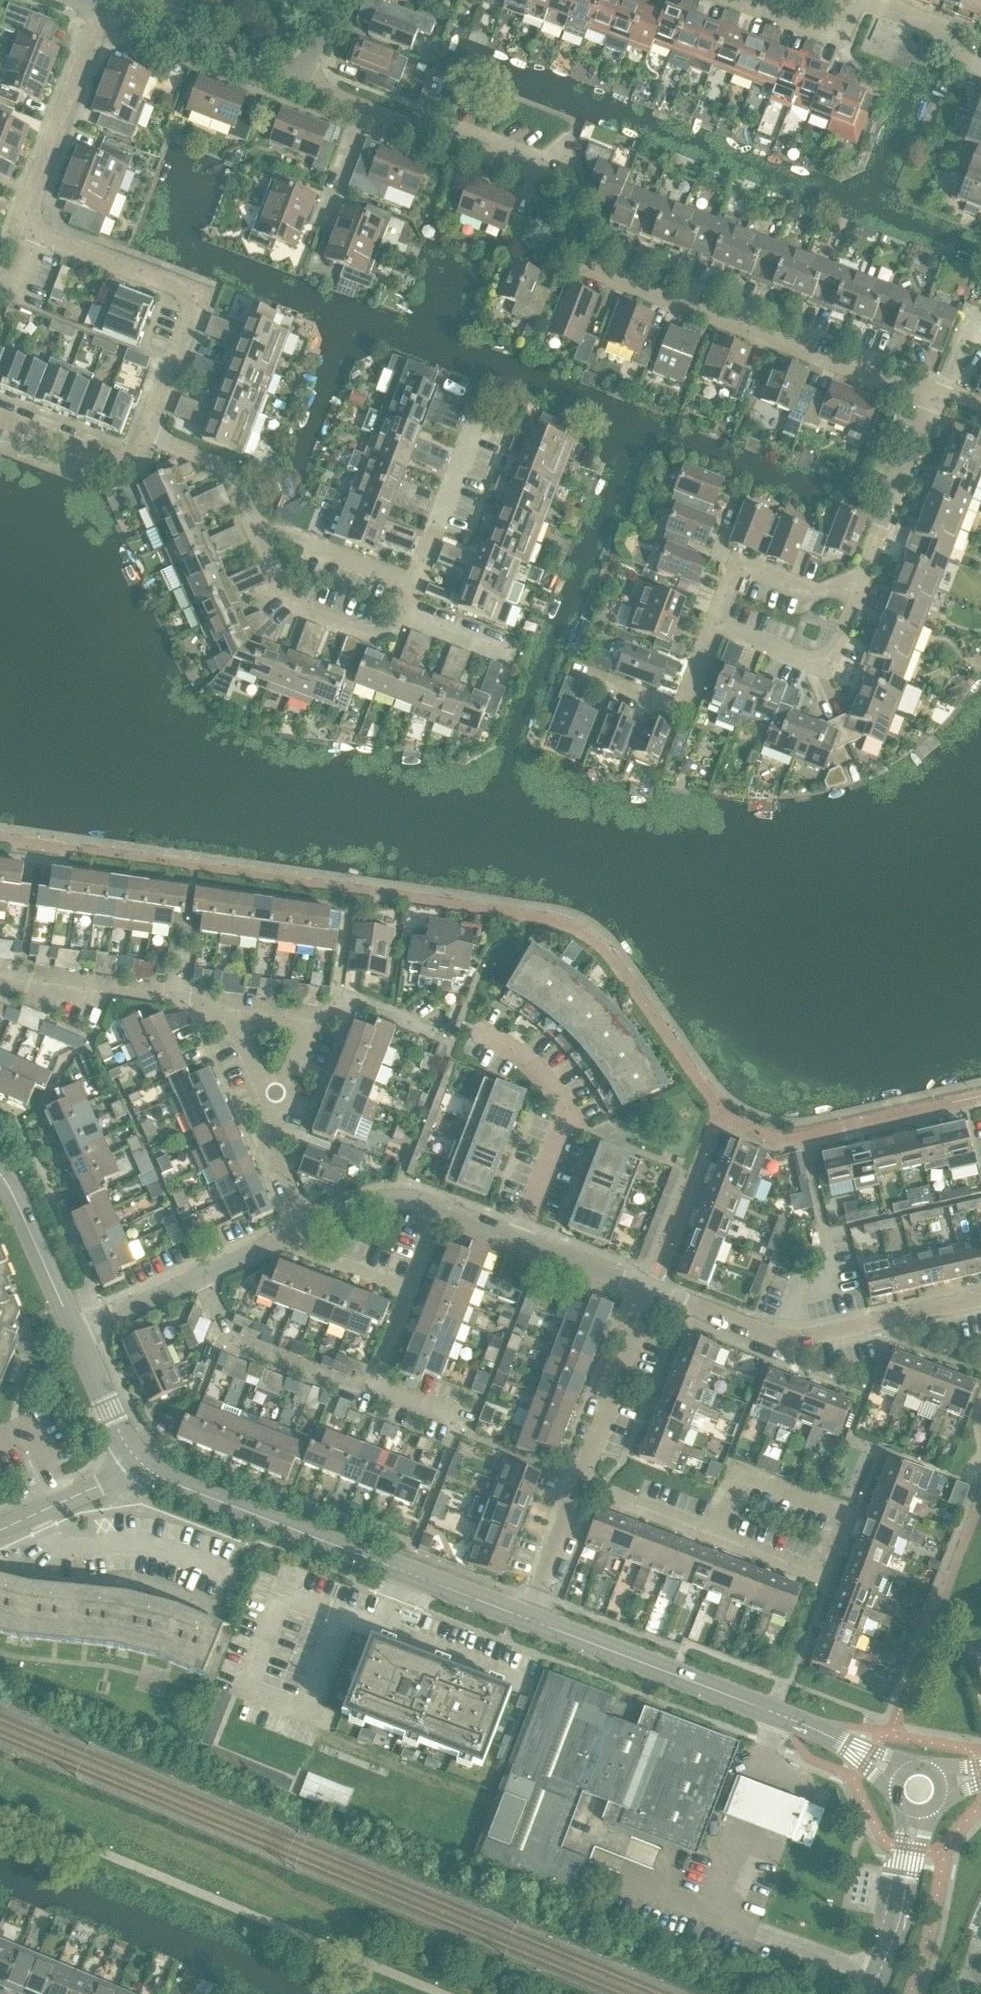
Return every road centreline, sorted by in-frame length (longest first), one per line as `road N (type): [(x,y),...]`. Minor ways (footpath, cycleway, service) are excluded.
road 1 (residential): [(939,391),(582,264),(556,179),(370,110)]
road 2 (tertiary): [(529,1620),(147,1471)]
road 3 (tertiary): [(856,1751),(529,1620)]
road 4 (residential): [(652,1292),(792,1342),(980,1299)]
road 5 (residential): [(145,437),(196,291),(22,230)]
road 6 (residential): [(980,56),(846,4),(834,42),(715,0)]
road 7 (residential): [(833,1573),(581,1483)]
road 8 (residential): [(518,1239),(564,1122),(549,1075),(476,1029)]
road 9 (unclassified): [(852,635),(939,391)]
road 10 (residential): [(22,230),(101,10)]
road 11 (residential): [(378,1394),(236,1340),(203,1276)]
road 12 (tertiary): [(308,87),(101,10)]
road 13 (residential): [(403,614),(397,625),(370,634),(291,603),(259,523)]
road 14 (residential): [(581,1483),(652,1292)]
road 15 (unclassified): [(586,678),(691,716),(715,646)]
road 16 (unclassified): [(852,635),(834,688),(715,646)]
road 17 (unclassified): [(715,646),(737,592),(852,635)]
road 18 (residential): [(274,1113),(315,1025),(233,1013)]
road 19 (residential): [(484,422),(414,584)]
road 20 (tertiary): [(75,1331),(0,1172)]
road 21 (residential): [(171,1002),(0,972)]
road 22 (residential): [(0,418),(127,466),(145,437)]
road 23 (residential): [(414,584),(259,523)]
road 24 (residential): [(147,1471),(0,1532)]
road 25 (tertiary): [(147,1471),(75,1331)]
road 26 (residential): [(259,523),(234,471),(145,437)]
road 27 (residential): [(529,1620),(581,1483)]
road 28 (residential): [(306,1230),(387,1199),(445,1212)]
road 29 (residential): [(652,1292),(518,1239)]
road 30 (unclassified): [(75,1331),(203,1276)]
road 31 (residential): [(415,1292),(321,1256),(306,1230)]
road 32 (residential): [(306,1230),(265,1140),(274,1113)]
road 33 (tertiary): [(872,1993),(906,1877)]

